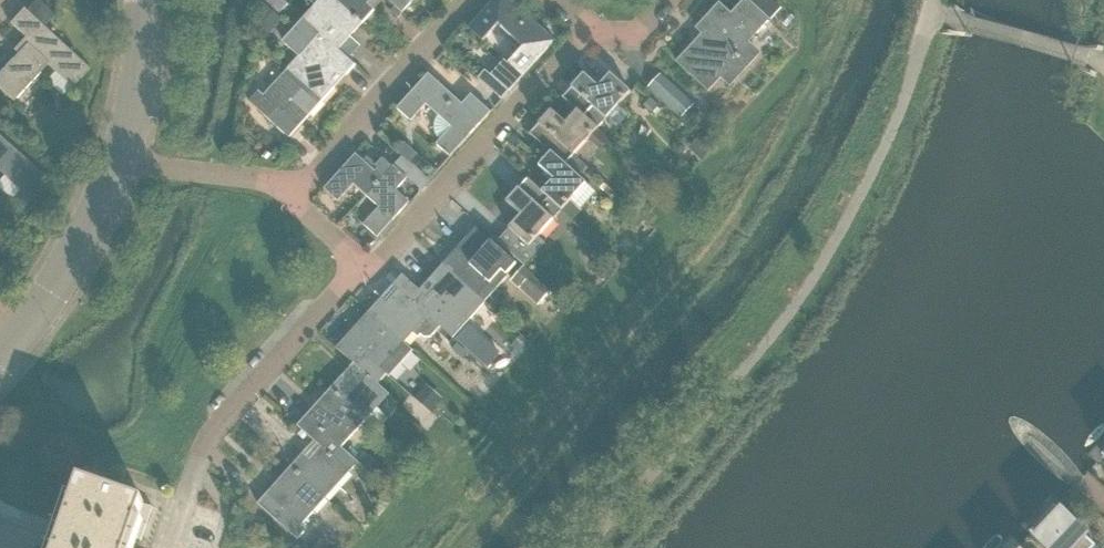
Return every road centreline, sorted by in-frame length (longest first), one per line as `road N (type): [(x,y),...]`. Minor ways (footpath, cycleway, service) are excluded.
road 1 (residential): [(180,547),(208,435),(368,267)]
road 2 (residential): [(368,267),(593,34)]
road 3 (residential): [(290,192),(465,0)]
road 4 (unclassified): [(27,327),(127,164)]
road 5 (unclassified): [(127,164),(151,0)]

